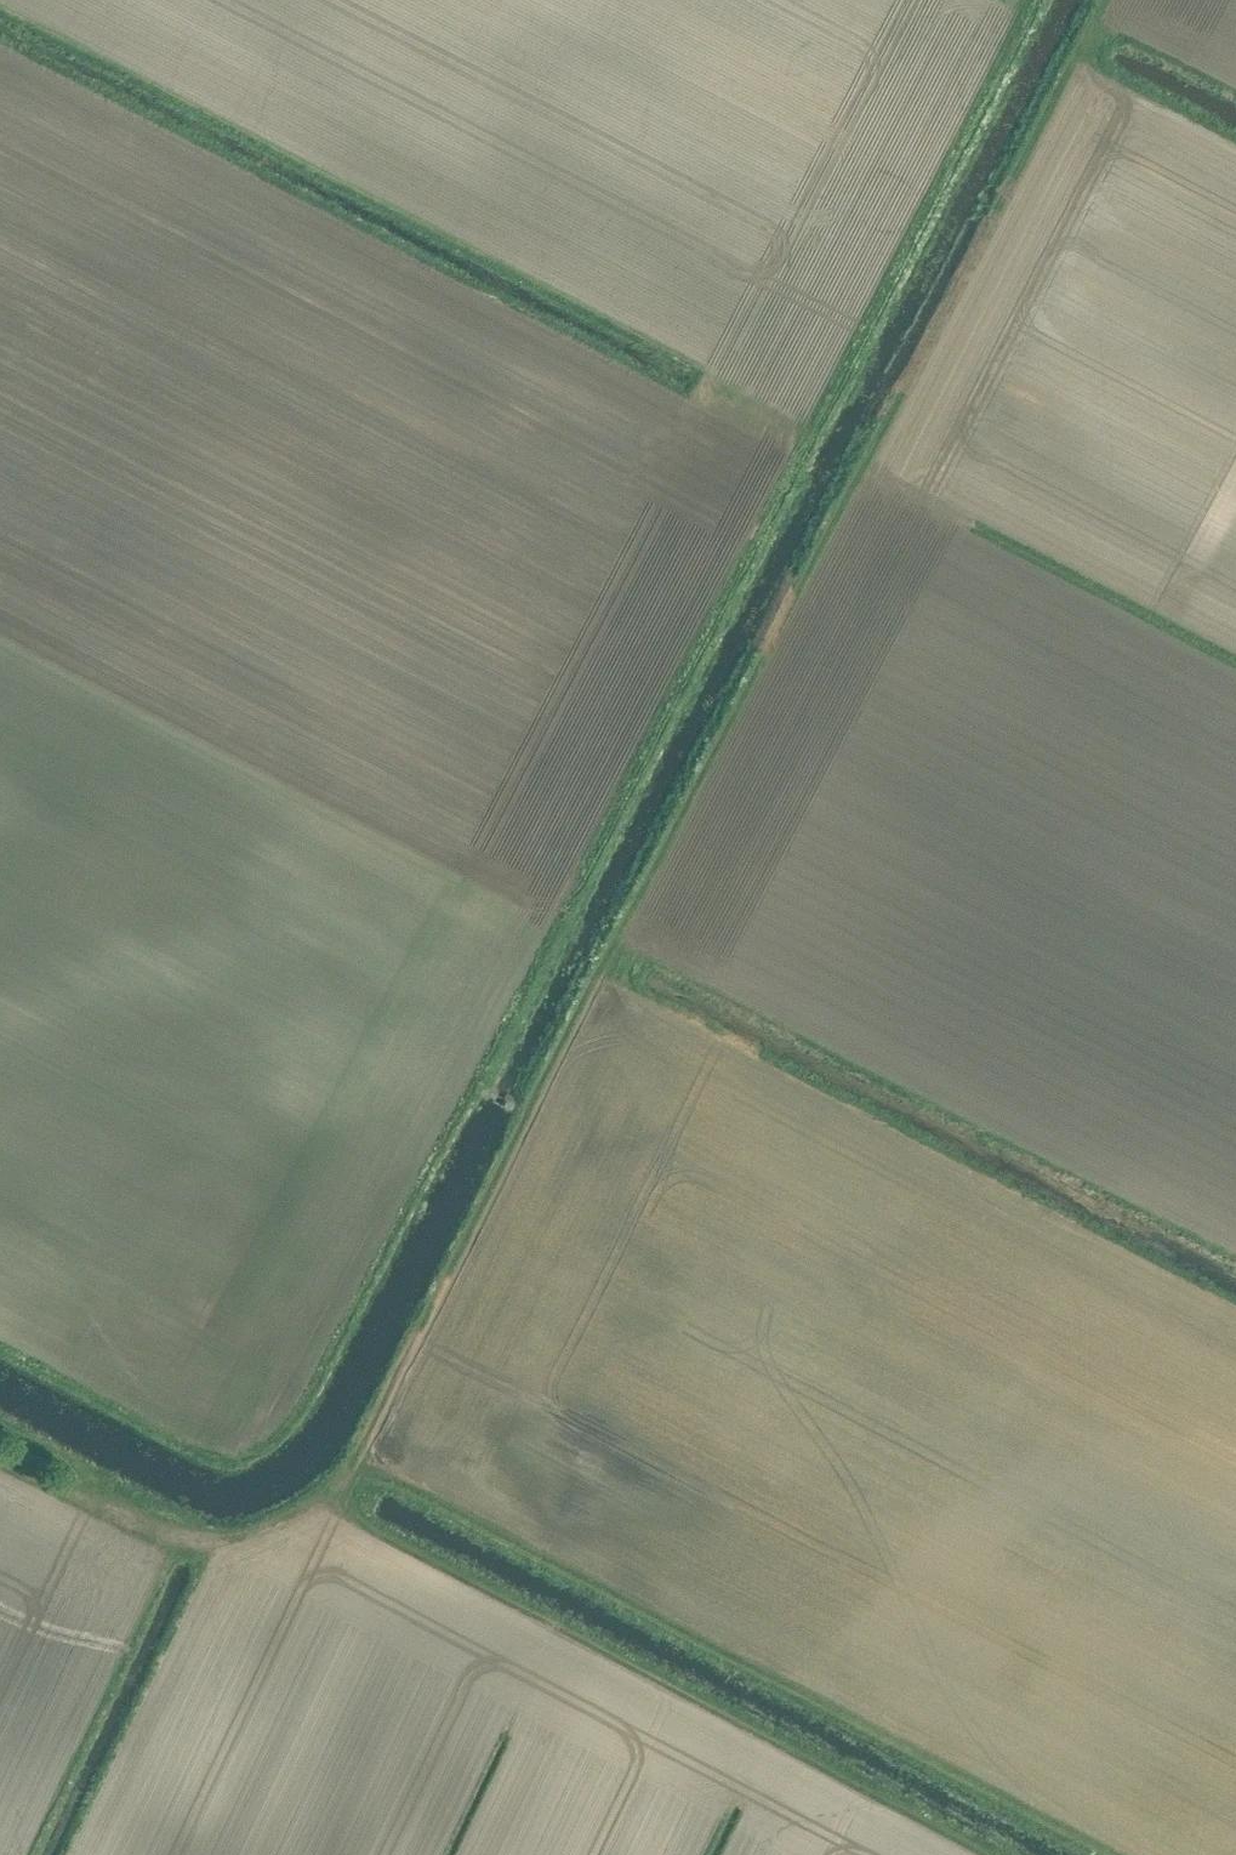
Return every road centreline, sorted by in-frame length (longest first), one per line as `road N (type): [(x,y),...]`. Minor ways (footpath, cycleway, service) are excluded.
road 1 (track): [(986,1854),(336,1511),(218,1539),(157,1533),(0,1452)]

